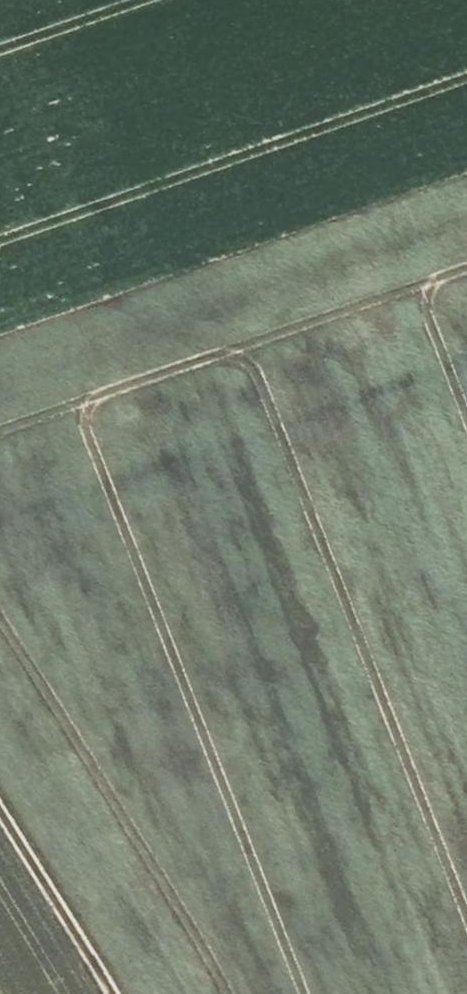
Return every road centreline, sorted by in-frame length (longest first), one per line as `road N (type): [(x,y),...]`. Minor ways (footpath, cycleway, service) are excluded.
road 1 (track): [(107,993),(0,816)]

